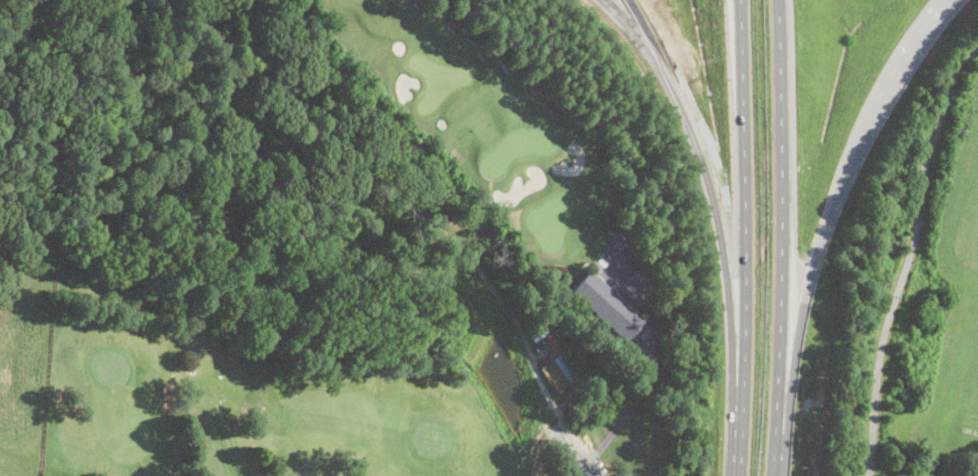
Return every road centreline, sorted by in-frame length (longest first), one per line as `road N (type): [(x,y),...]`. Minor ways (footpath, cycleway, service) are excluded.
road 1 (motorway): [(779,475),(804,302),(827,221),(871,118),(948,0)]
road 2 (motorway): [(605,0),(653,55),(703,154),(729,291),(734,475)]
road 3 (motorway): [(740,0),(746,332),(736,475)]
road 4 (motorway): [(775,475),(777,0)]

